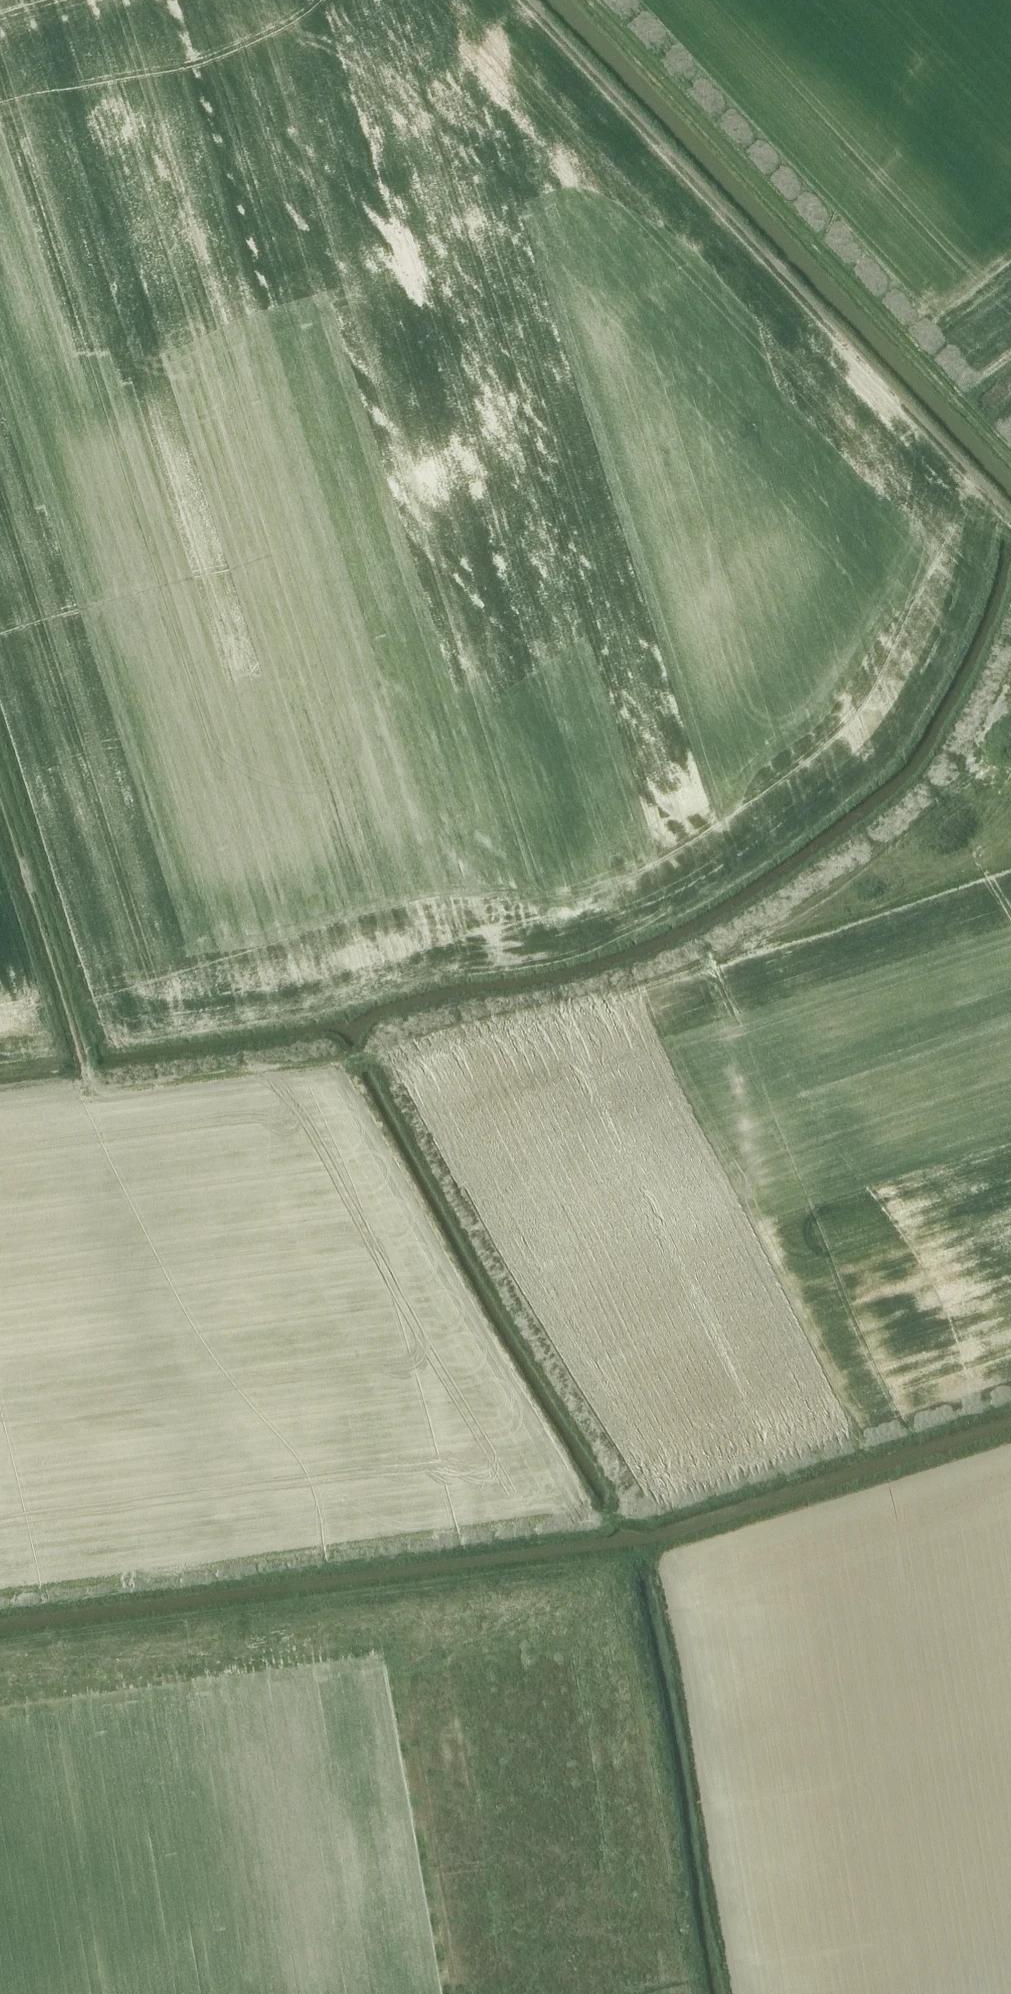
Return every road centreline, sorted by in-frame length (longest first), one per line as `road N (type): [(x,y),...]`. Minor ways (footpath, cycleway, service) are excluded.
road 1 (track): [(0,796),(92,1084)]

